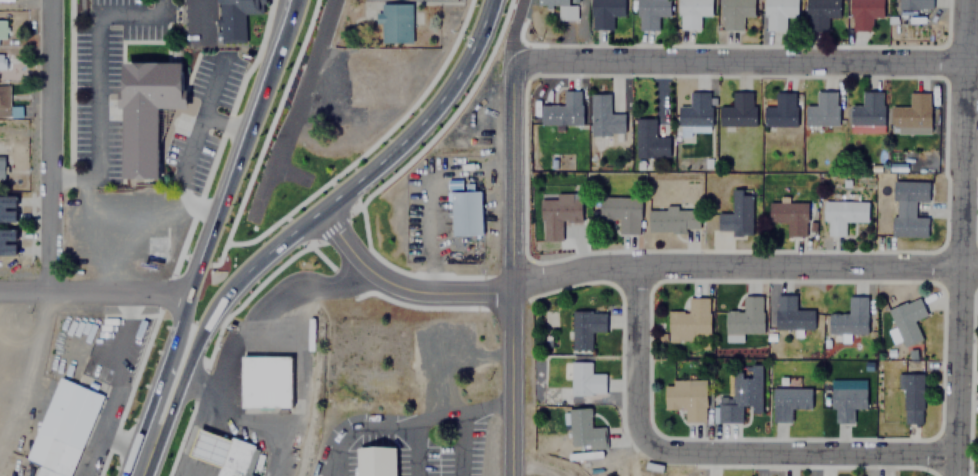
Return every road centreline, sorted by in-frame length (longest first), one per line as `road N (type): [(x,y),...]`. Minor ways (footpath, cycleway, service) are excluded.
road 1 (residential): [(633,263),(632,417),(641,437),(669,446),(953,446)]
road 2 (residential): [(504,67),(523,54),(977,56)]
road 3 (residential): [(966,0),(952,475)]
road 4 (residential): [(506,282),(633,263),(977,259)]
road 5 (trunk): [(291,0),(144,444)]
road 6 (residential): [(64,284),(61,0)]
road 7 (trunk): [(320,208),(434,106),(488,0)]
road 8 (residential): [(338,0),(256,218)]
road 9 (tertiary): [(506,282),(383,273),(346,246),(320,208)]
road 10 (residential): [(506,282),(504,67)]
road 11 (residential): [(194,284),(0,284)]
road 12 (tertiary): [(509,475),(506,282)]
road 13 (trunk): [(207,316),(238,277),(320,208)]
road 14 (trunk): [(144,444),(161,425),(207,316)]

